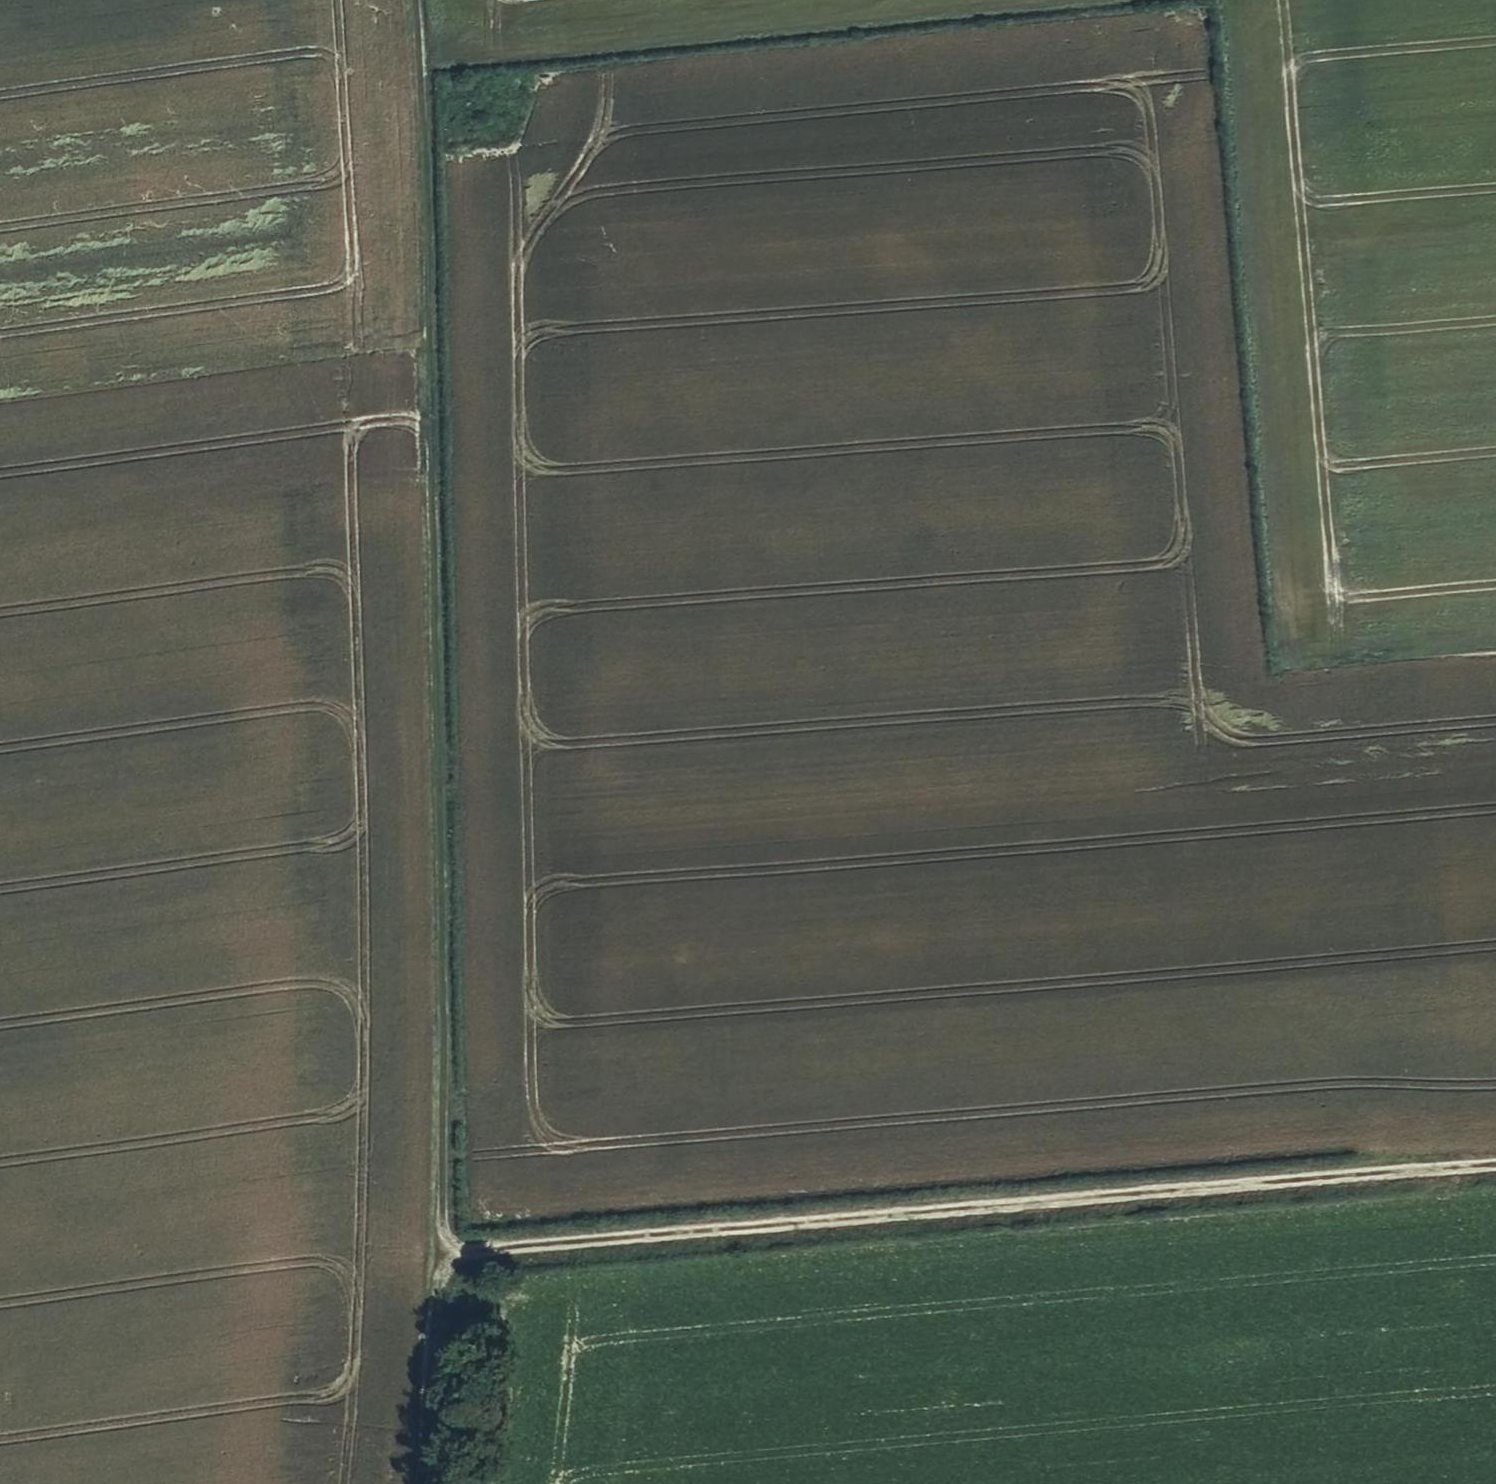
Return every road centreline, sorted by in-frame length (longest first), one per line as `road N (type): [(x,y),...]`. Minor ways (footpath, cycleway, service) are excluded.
road 1 (track): [(419,1483),(445,1249),(1495,1165)]
road 2 (track): [(445,1249),(413,0)]

